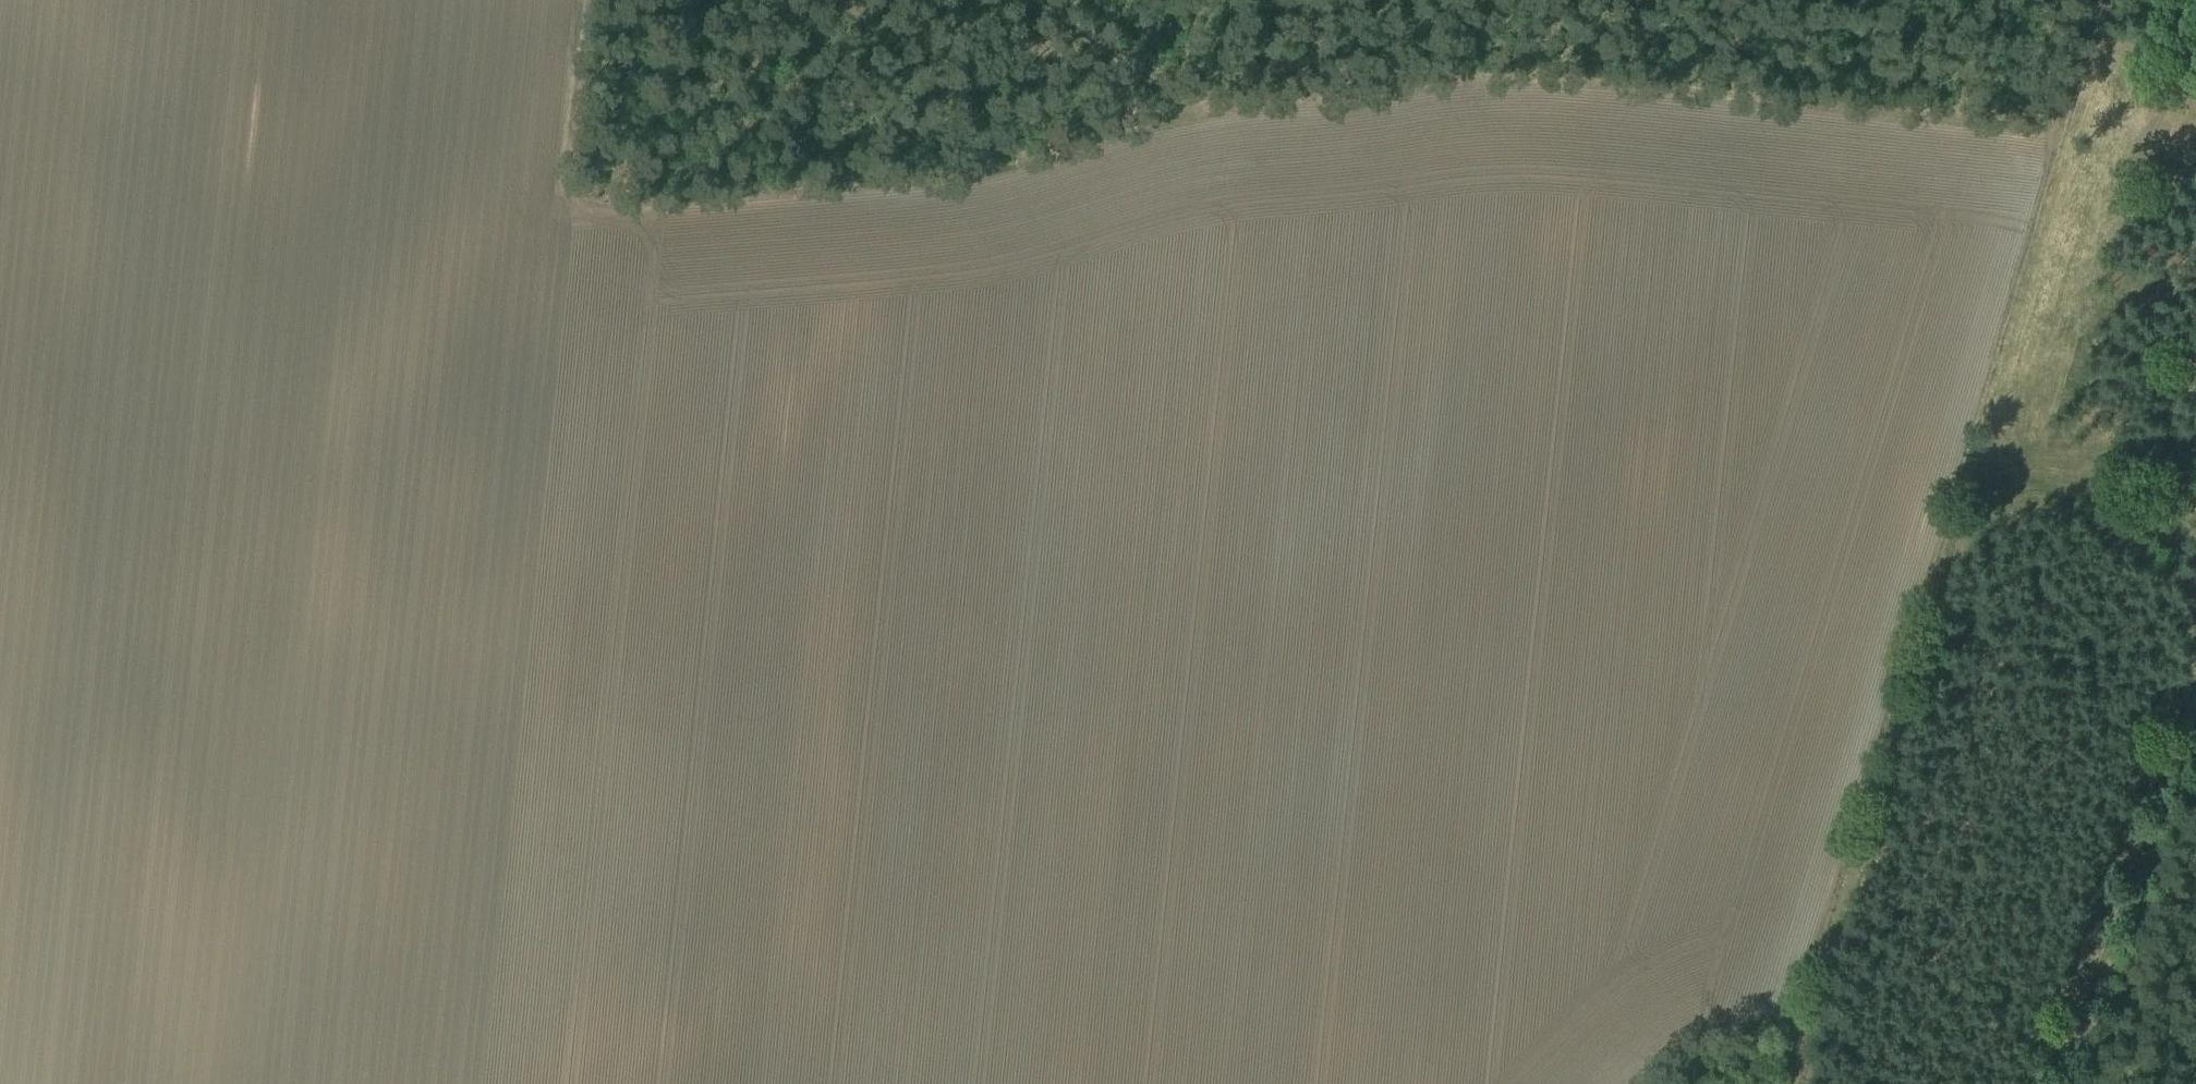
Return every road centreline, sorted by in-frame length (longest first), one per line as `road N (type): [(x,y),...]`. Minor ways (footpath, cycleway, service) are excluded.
road 1 (track): [(2195,710),(2064,1083)]

